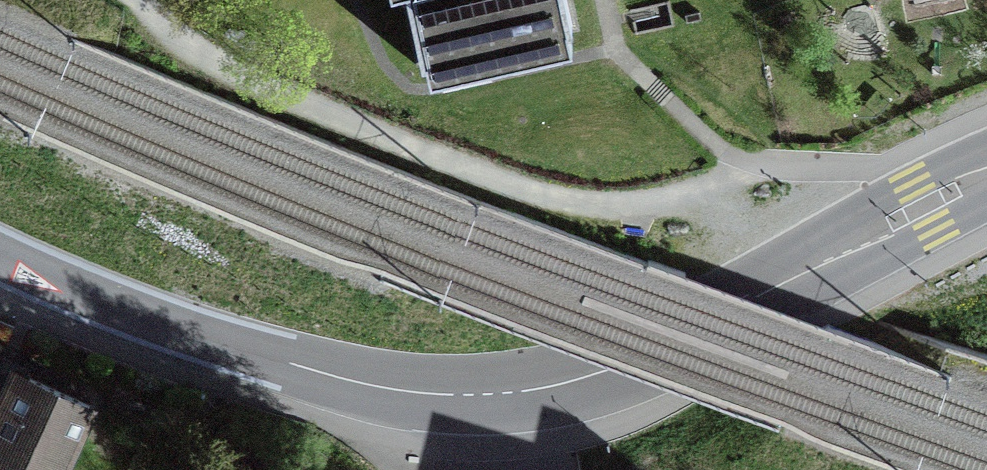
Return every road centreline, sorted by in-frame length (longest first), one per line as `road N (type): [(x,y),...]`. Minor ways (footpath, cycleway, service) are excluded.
road 1 (track): [(135,0),(194,51),(537,193),(598,204),(652,201),(758,163)]
road 2 (tertiary): [(986,175),(647,353),(561,383),(486,393)]
road 3 (tertiary): [(486,393),(421,393),(340,377),(232,346),(0,259)]

